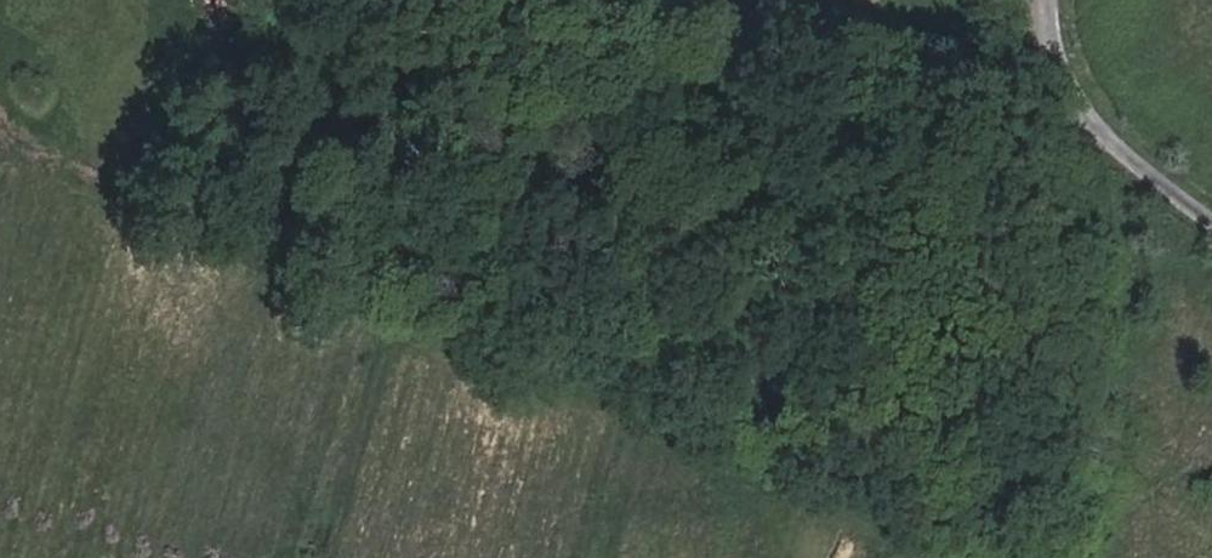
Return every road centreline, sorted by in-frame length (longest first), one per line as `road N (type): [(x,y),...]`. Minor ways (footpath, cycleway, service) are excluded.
road 1 (unclassified): [(1055,0),(1056,71),(1114,144),(1211,216)]

